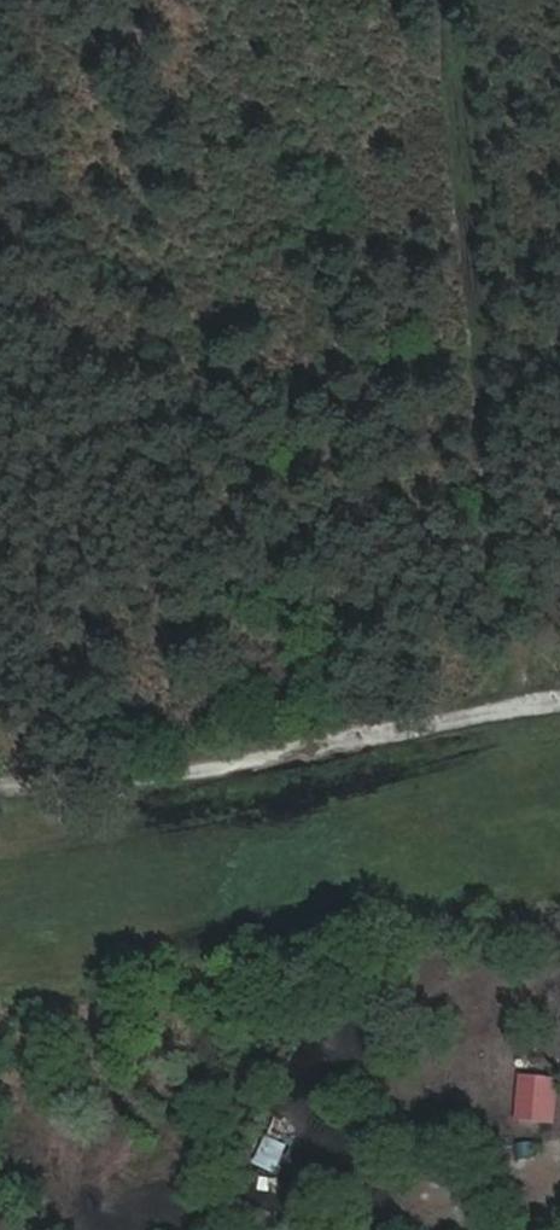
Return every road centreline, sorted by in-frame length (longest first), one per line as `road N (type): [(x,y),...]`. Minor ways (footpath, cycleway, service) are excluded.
road 1 (track): [(0,796),(559,700)]

